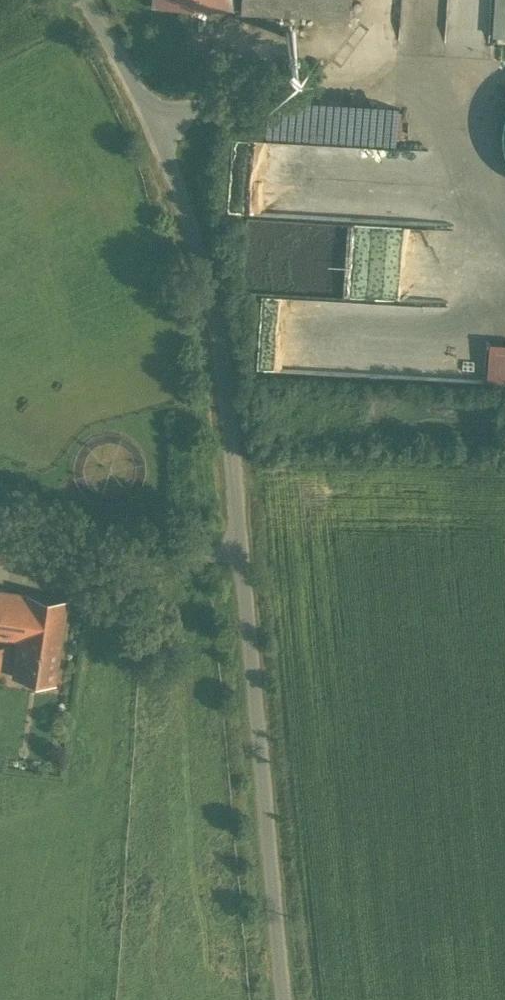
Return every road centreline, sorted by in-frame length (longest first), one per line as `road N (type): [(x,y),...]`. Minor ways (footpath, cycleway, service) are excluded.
road 1 (unclassified): [(288,999),(249,597),(214,344),(169,169),(86,0)]

